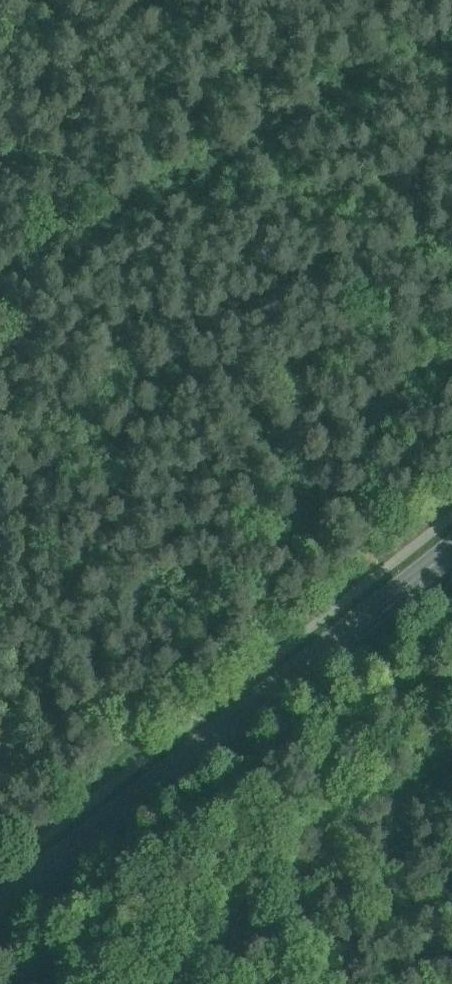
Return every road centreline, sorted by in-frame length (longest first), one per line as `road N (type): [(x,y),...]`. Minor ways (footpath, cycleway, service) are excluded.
road 1 (secondary): [(0,911),(451,555)]

